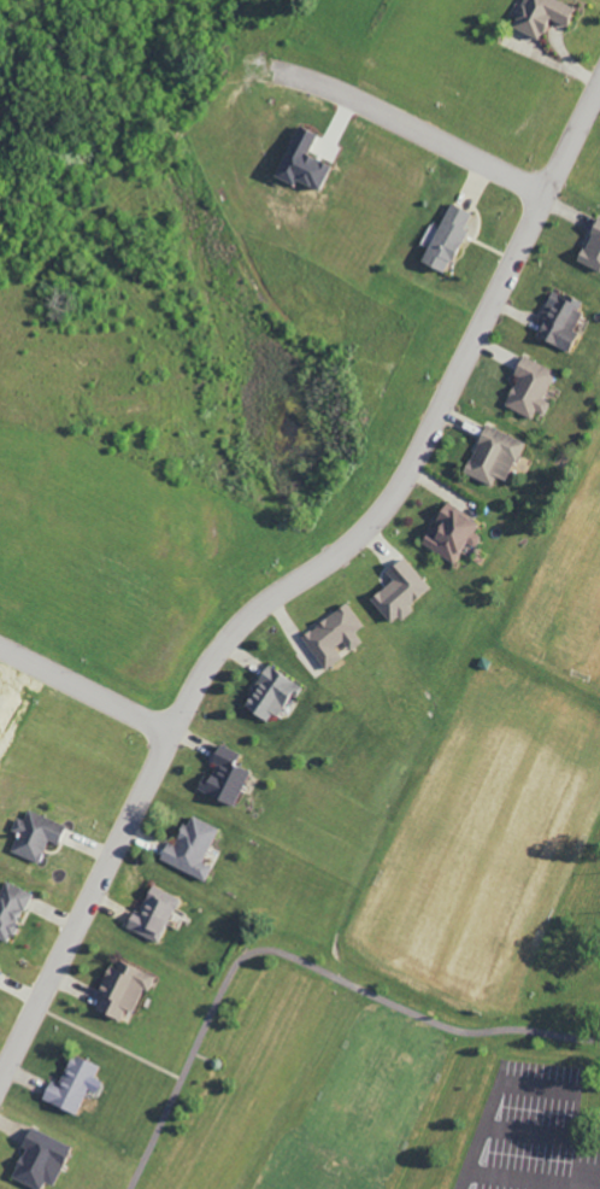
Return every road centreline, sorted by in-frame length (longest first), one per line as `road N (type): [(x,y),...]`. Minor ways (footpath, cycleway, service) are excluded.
road 1 (residential): [(0,1078),(204,672),(247,617),(363,534),(408,470),(599,81)]
road 2 (residential): [(545,194),(343,95),(272,71)]
road 3 (residential): [(0,648),(171,733)]

